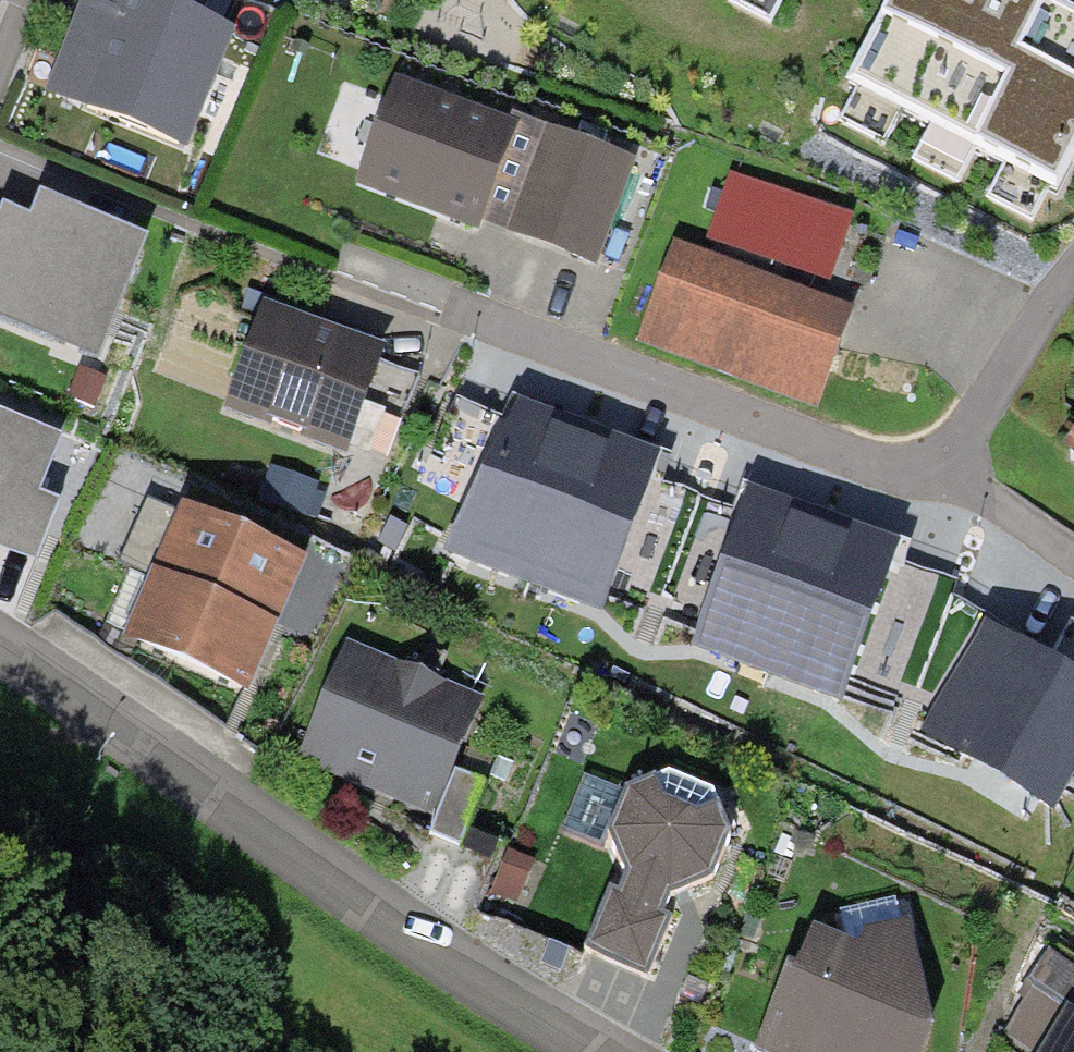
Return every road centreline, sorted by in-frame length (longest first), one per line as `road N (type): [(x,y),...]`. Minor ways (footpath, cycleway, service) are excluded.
road 1 (residential): [(476,329),(882,476),(938,469),(972,435),(1006,371),(1073,280)]
road 2 (residential): [(590,1051),(458,979),(179,768),(0,657)]

